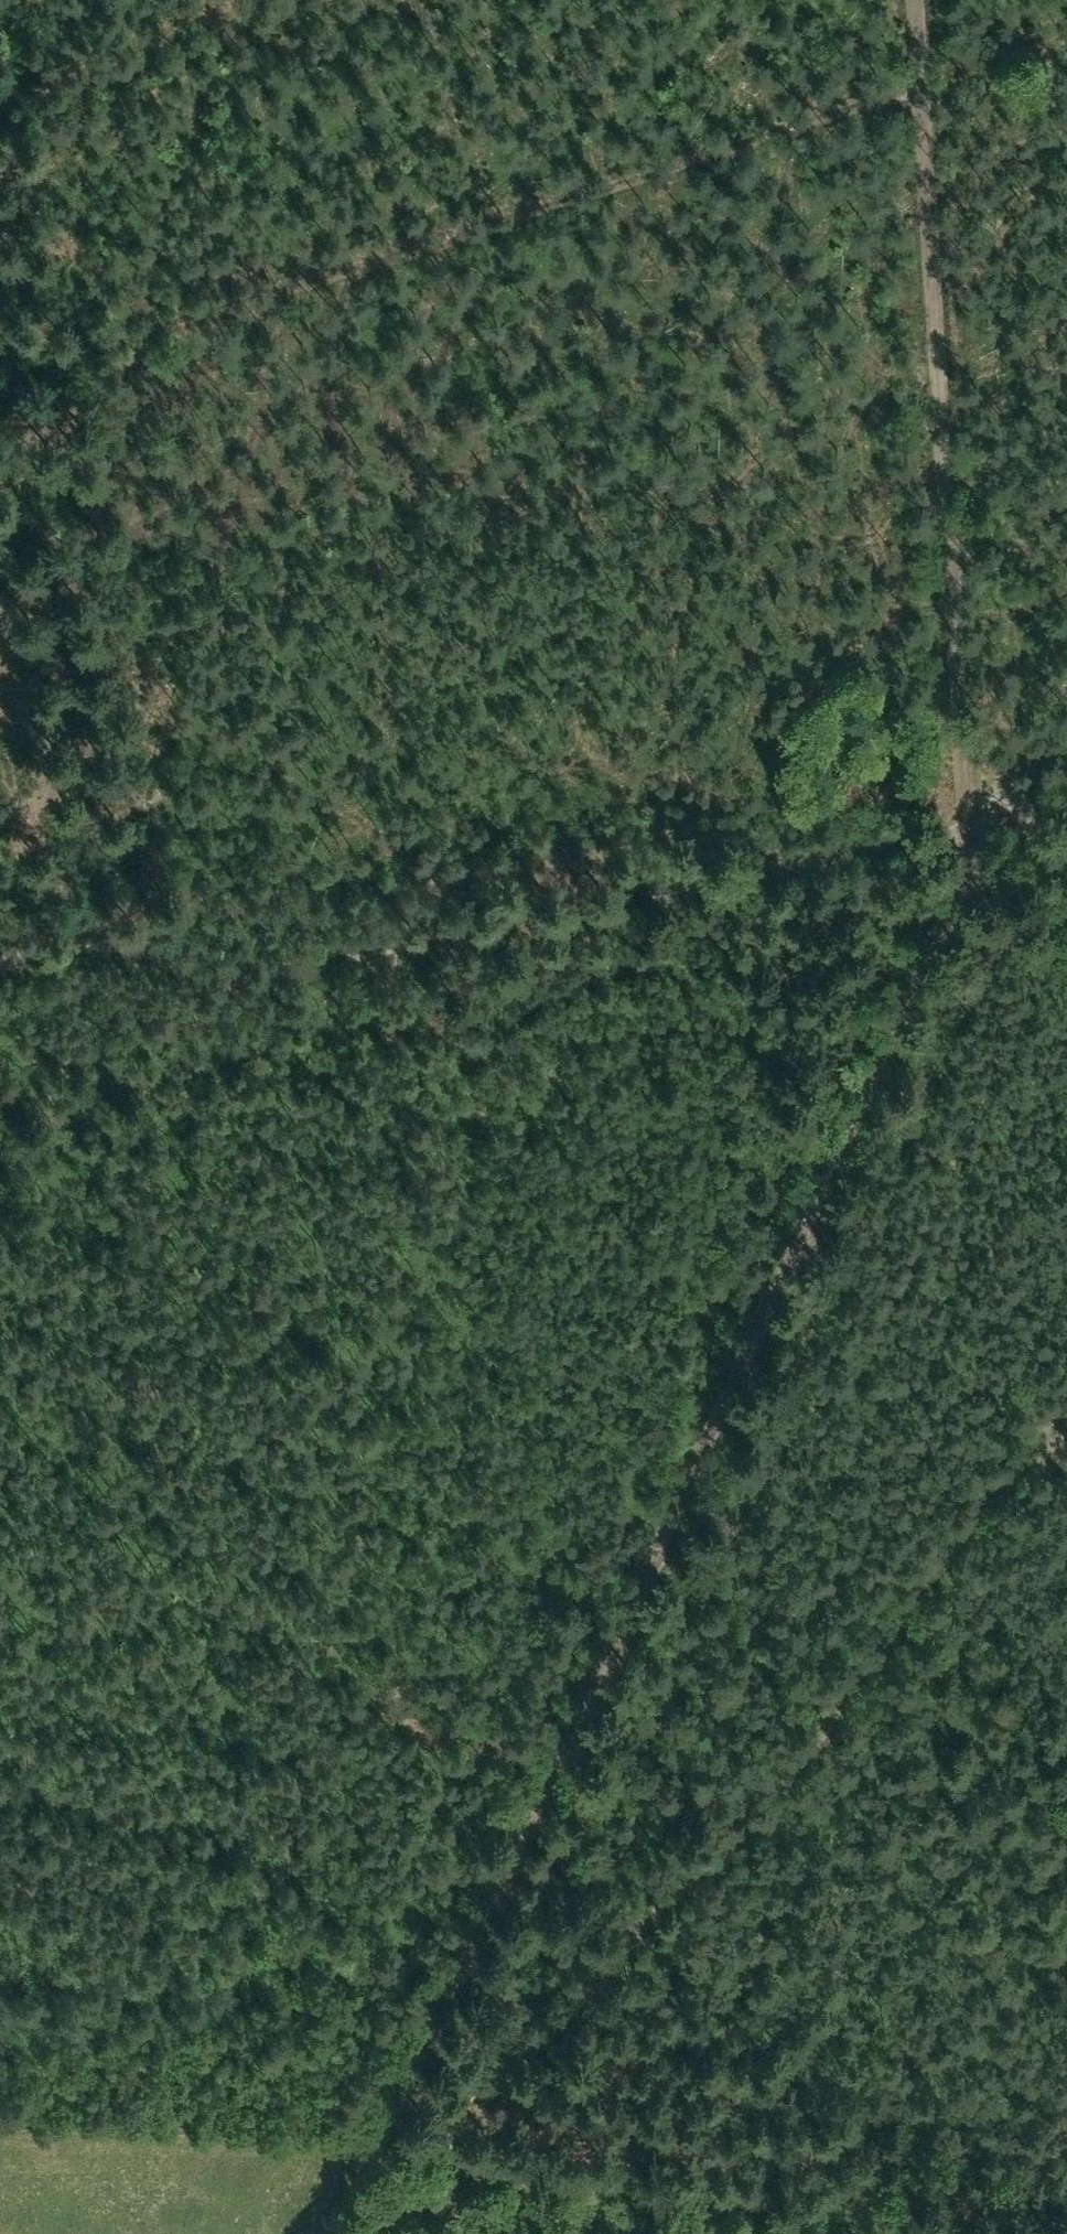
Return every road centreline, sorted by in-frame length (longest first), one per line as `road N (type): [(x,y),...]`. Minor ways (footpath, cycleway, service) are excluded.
road 1 (track): [(946,874),(390,2141)]
road 2 (track): [(946,827),(214,975),(81,937),(0,956)]
road 3 (track): [(902,0),(946,827)]
road 4 (track): [(1011,2233),(442,2150)]
road 5 (track): [(1066,799),(946,827)]

